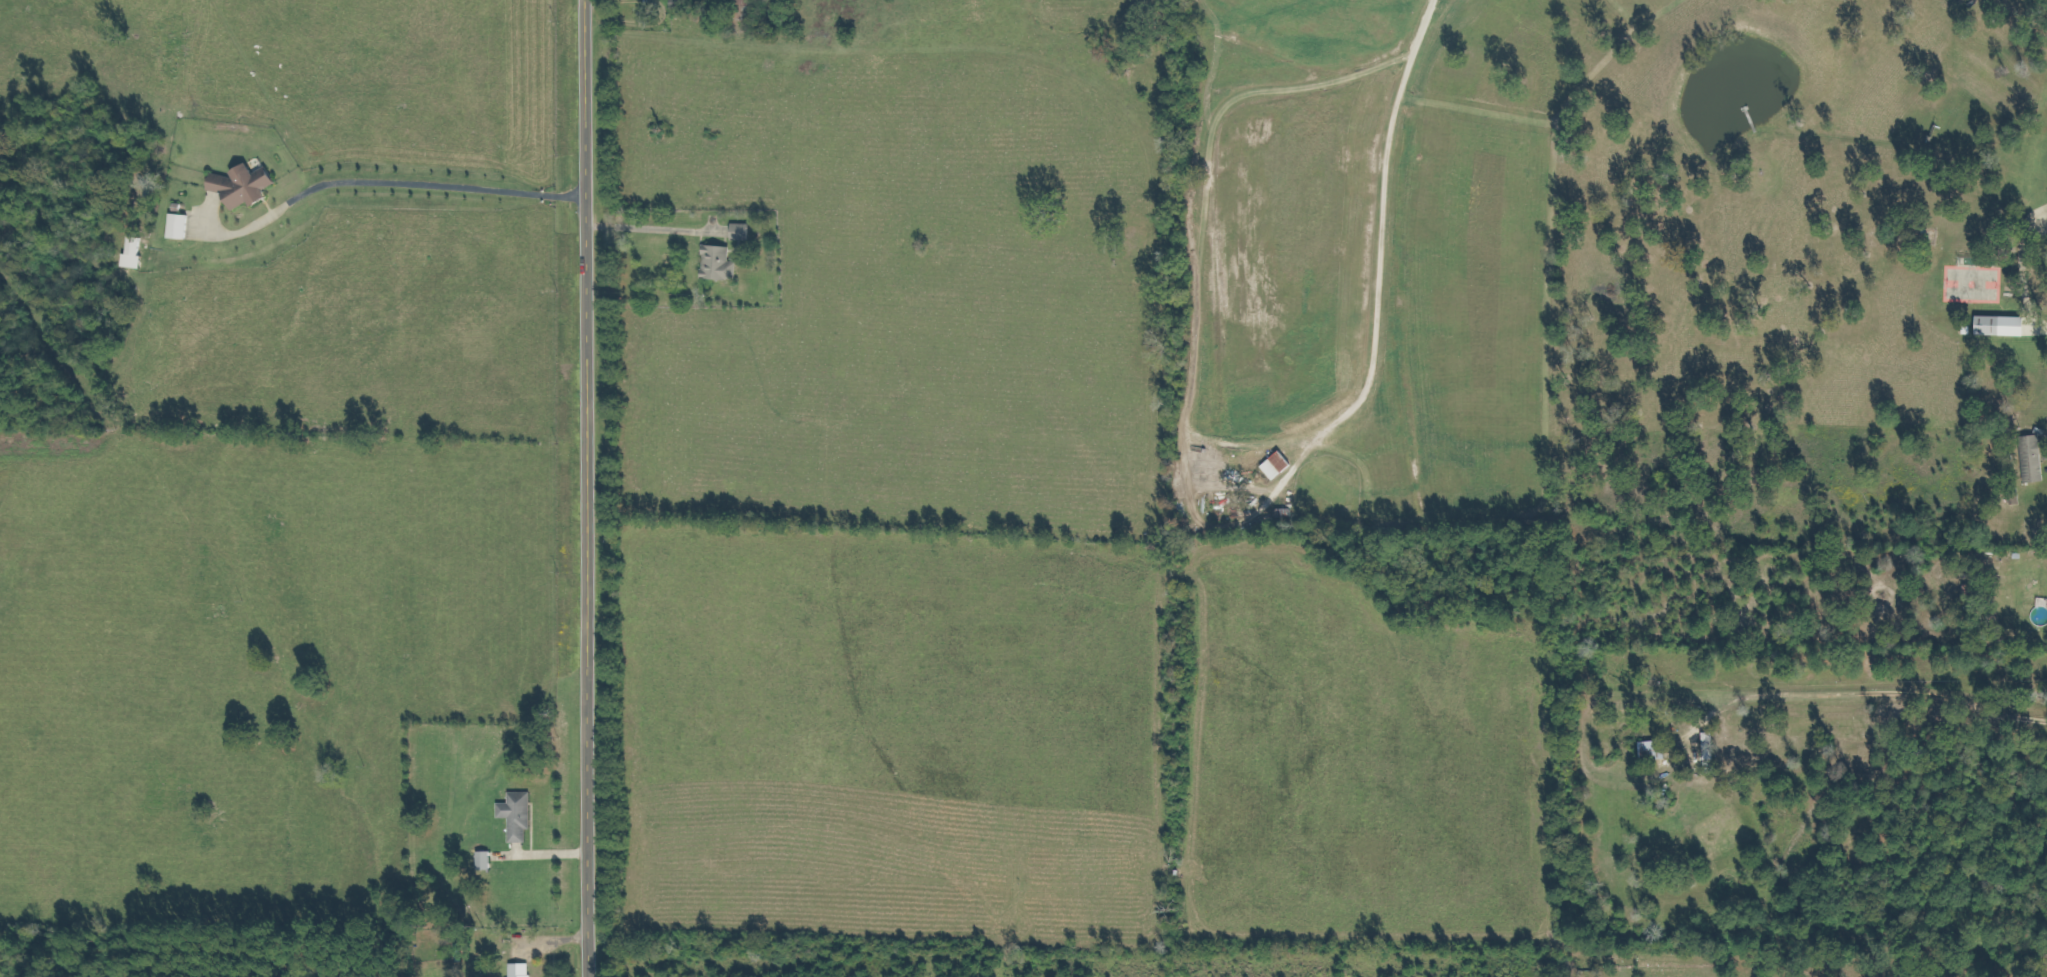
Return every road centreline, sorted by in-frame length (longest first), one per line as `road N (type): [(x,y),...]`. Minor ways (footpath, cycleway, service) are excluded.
road 1 (residential): [(586,976),(585,0)]

